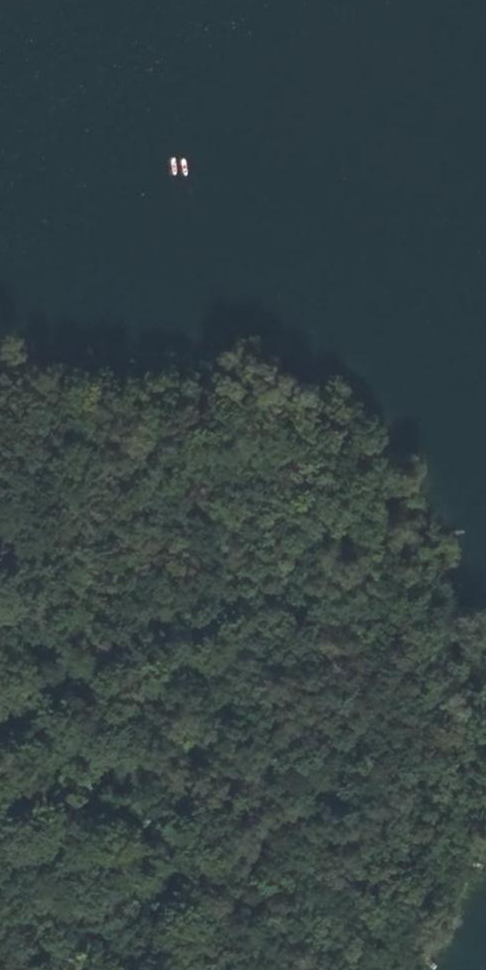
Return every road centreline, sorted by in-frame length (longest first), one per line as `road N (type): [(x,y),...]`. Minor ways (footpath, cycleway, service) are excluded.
road 1 (track): [(339,519),(0,701)]

